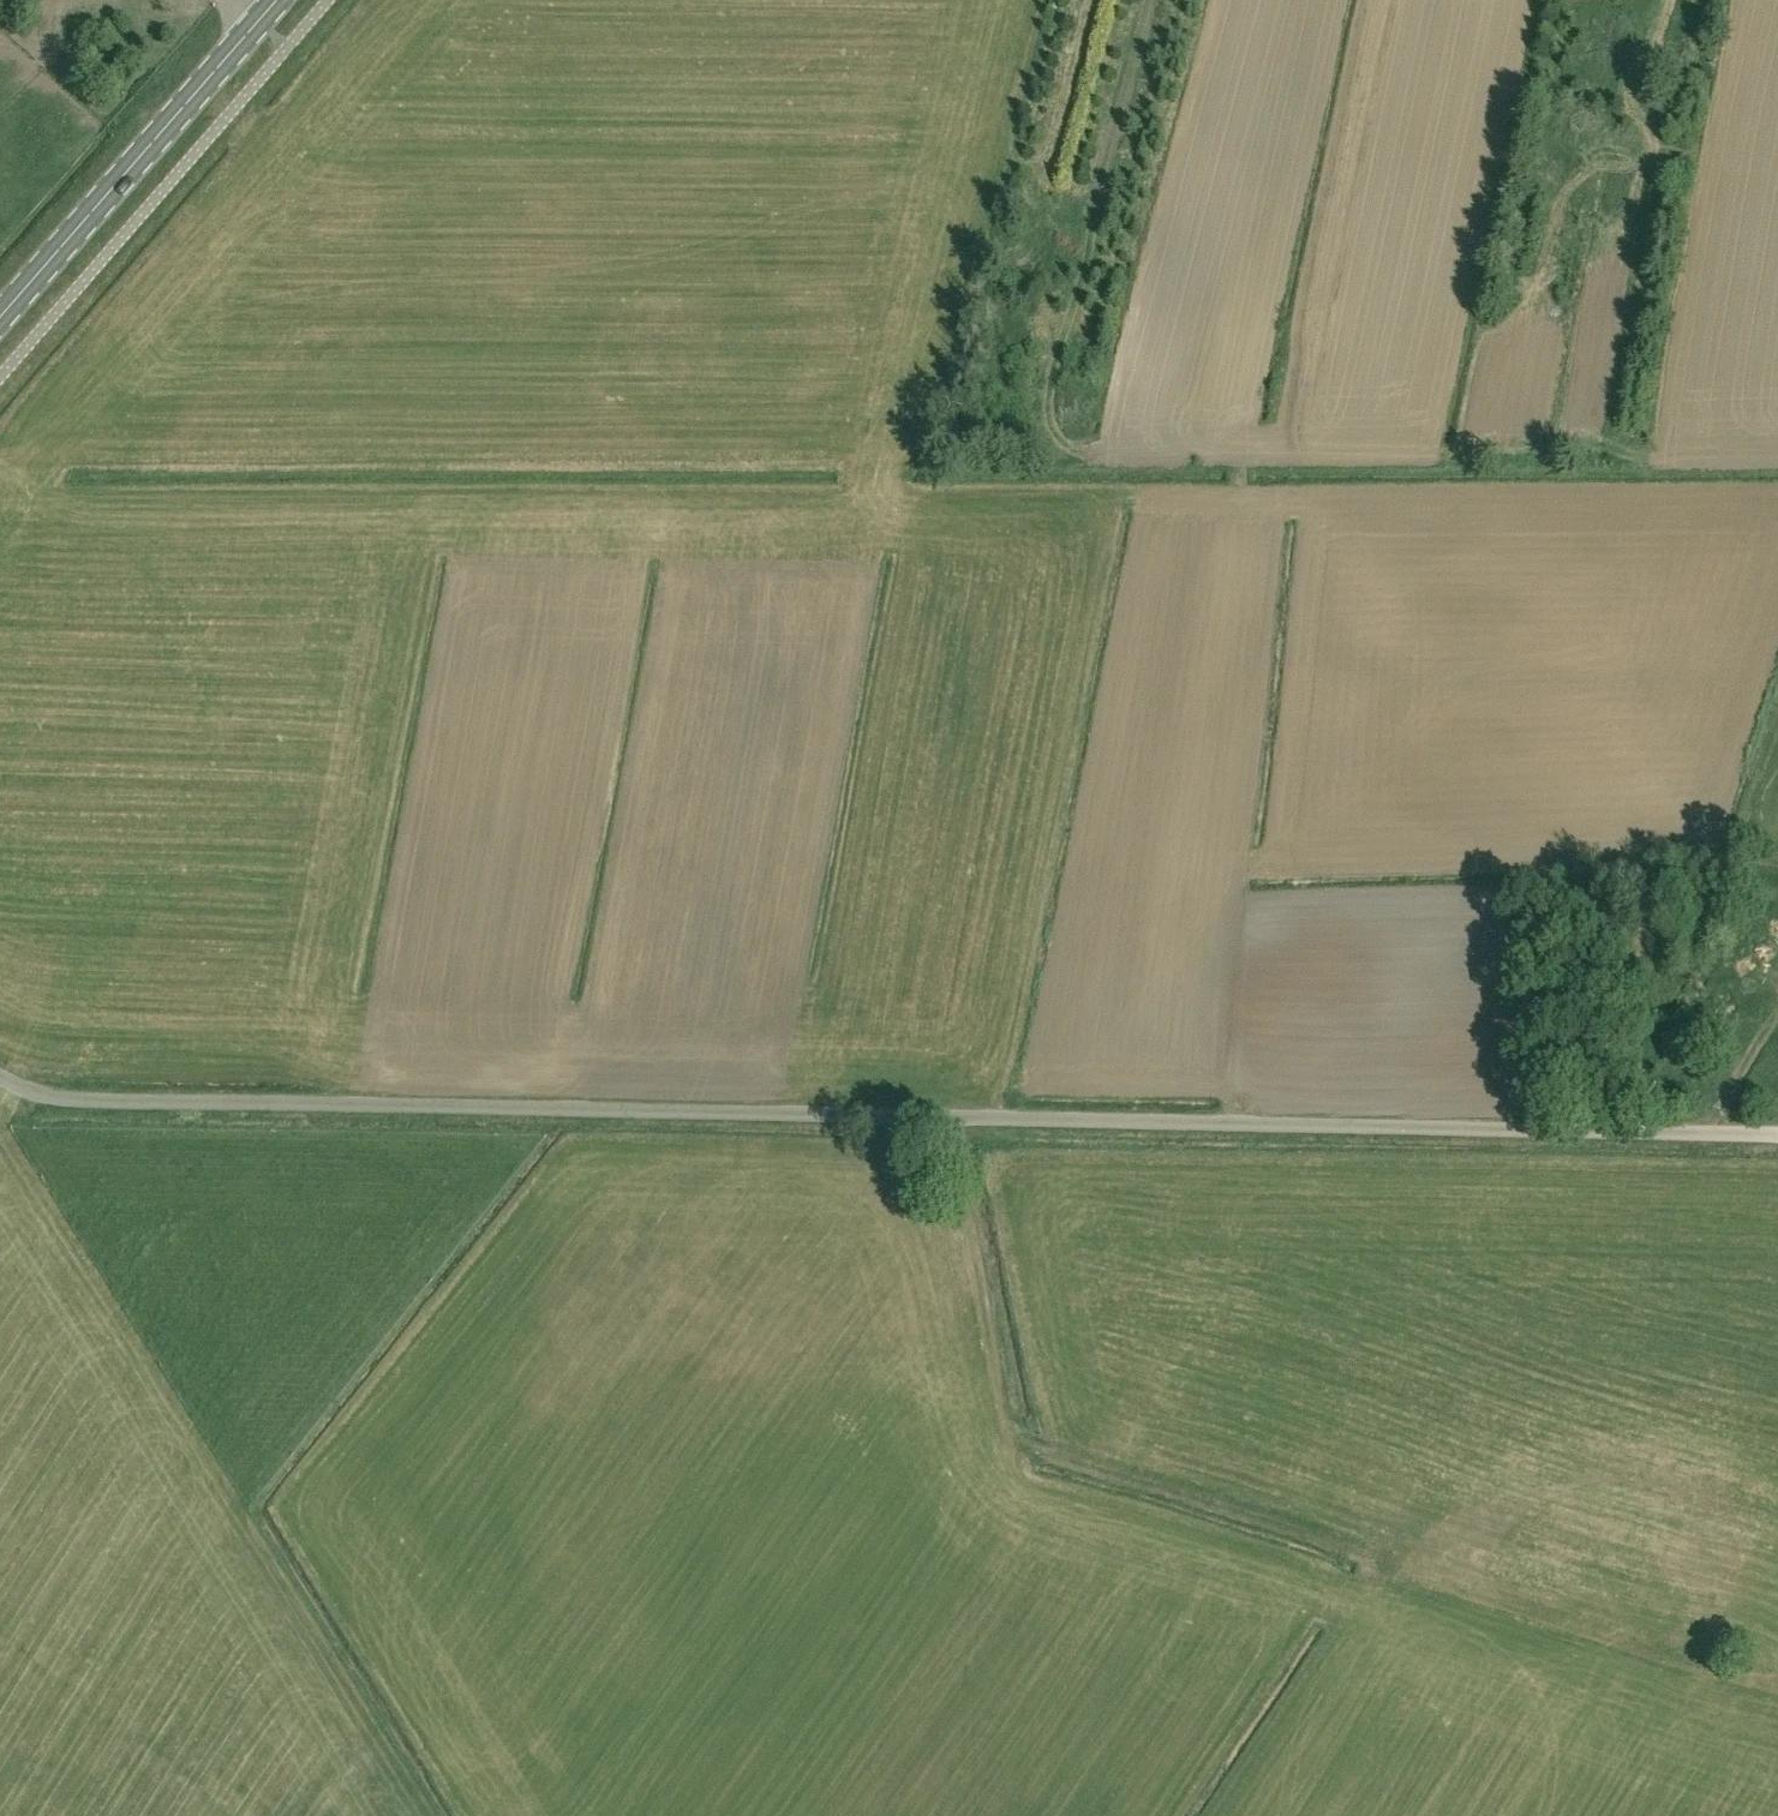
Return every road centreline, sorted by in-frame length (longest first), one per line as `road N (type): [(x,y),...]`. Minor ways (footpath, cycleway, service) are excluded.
road 1 (unclassified): [(1722,1137),(112,1101),(67,1099),(0,1078)]
road 2 (track): [(1777,1685),(1554,1620),(1016,1435),(947,1121)]
road 3 (secondary): [(0,324),(288,0)]

